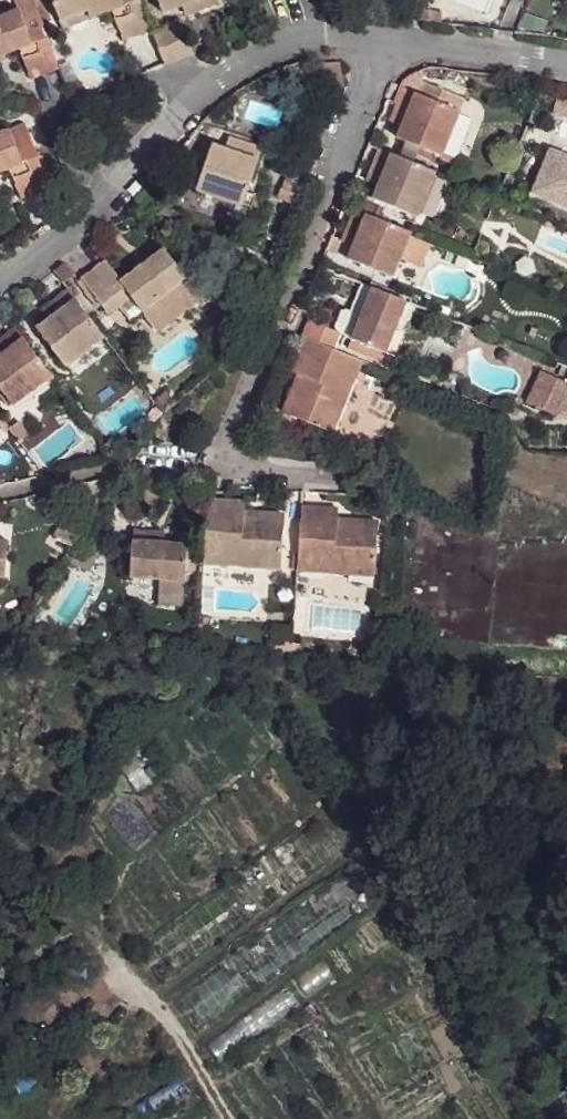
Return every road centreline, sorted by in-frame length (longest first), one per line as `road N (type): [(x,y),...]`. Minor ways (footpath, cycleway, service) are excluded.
road 1 (residential): [(0,290),(76,238),(202,84),(259,40),(334,26),(389,33)]
road 2 (residential): [(389,33),(229,467)]
road 3 (residential): [(0,492),(137,466),(229,467)]
road 4 (residential): [(389,33),(566,60)]

